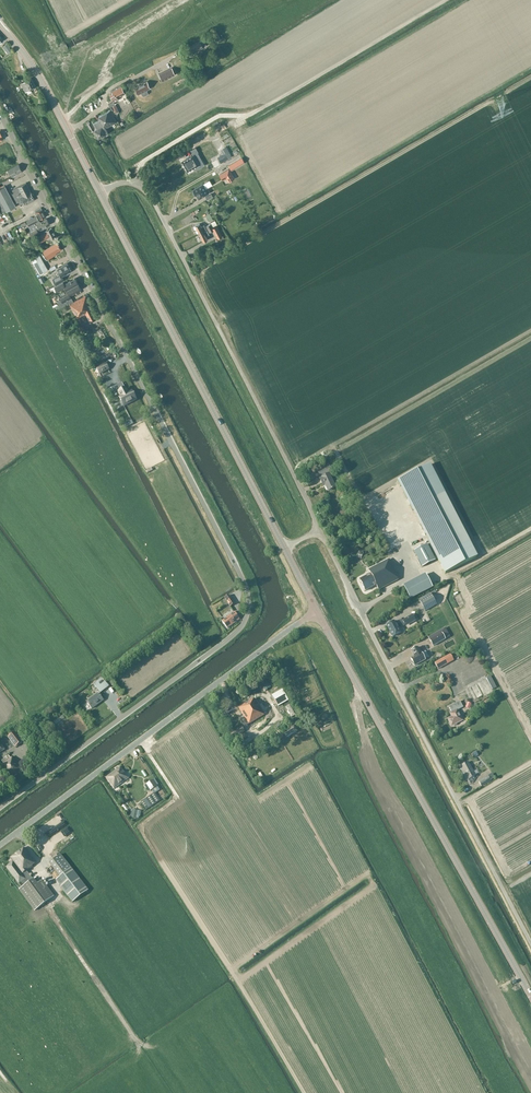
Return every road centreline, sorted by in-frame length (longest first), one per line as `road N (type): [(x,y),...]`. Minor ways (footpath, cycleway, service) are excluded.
road 1 (unclassified): [(0,808),(230,638),(248,606),(211,516),(0,112)]
road 2 (unclassified): [(530,942),(320,530)]
road 3 (tertiary): [(530,996),(317,612)]
road 4 (unclassified): [(320,530),(149,195),(123,183),(101,194)]
road 5 (tertiary): [(284,548),(101,194)]
road 6 (tertiary): [(0,846),(317,612)]
road 7 (residential): [(66,129),(103,107),(106,92),(169,59)]
road 8 (tertiary): [(66,129),(0,25)]

